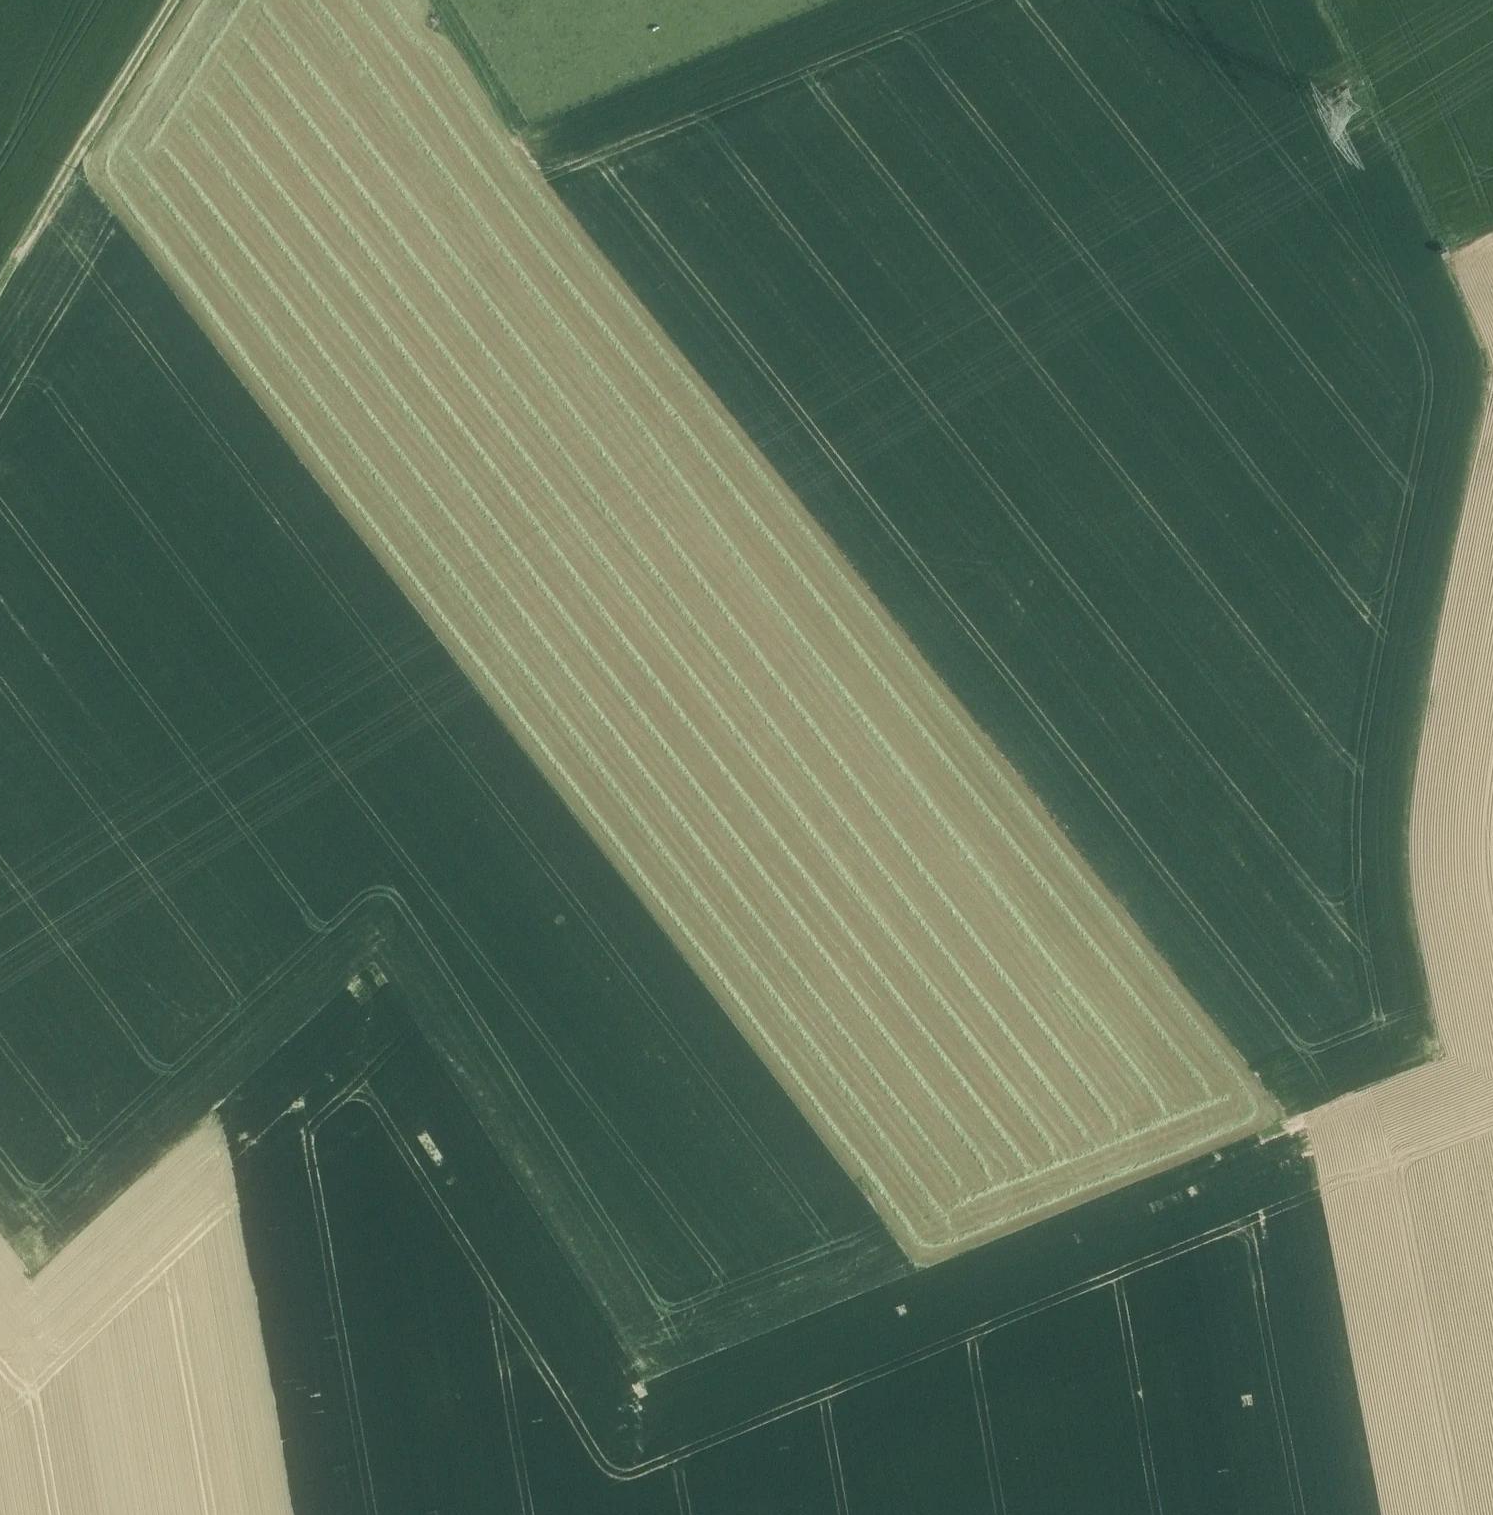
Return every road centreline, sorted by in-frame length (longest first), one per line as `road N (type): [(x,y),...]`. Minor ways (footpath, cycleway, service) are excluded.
road 1 (track): [(0,287),(179,0)]

